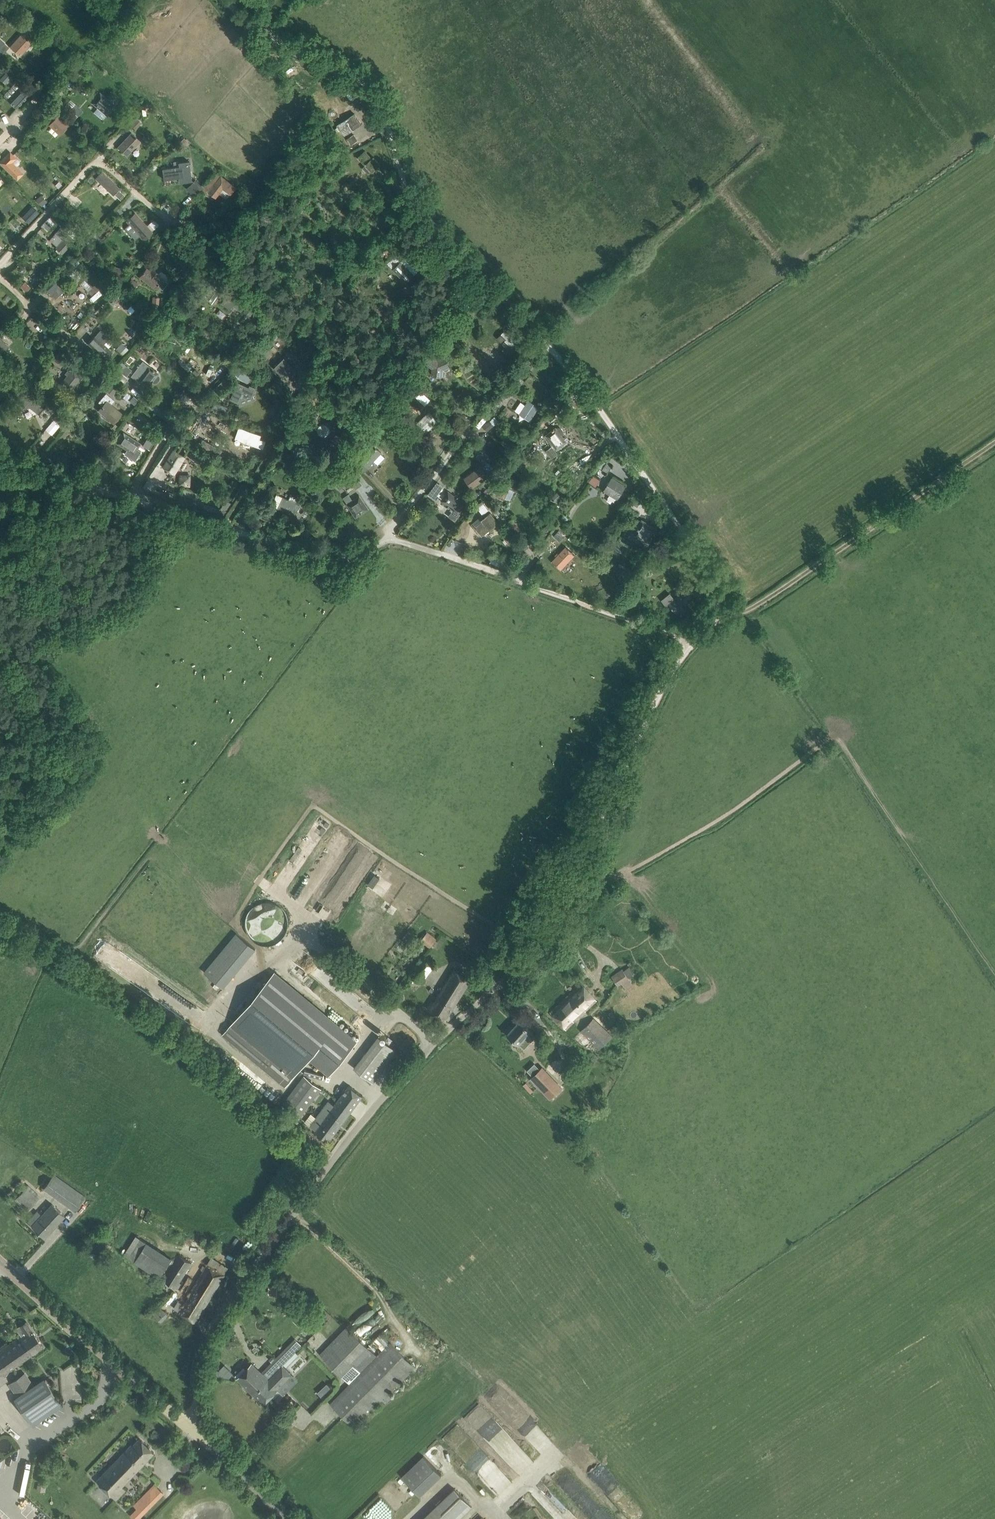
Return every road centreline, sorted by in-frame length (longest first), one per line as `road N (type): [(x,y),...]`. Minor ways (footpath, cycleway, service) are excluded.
road 1 (track): [(229,0),(262,31),(347,73),(381,104),(421,212),(568,366),(682,529),(711,576),(713,624),(757,605),(994,442)]
road 2 (unclassified): [(191,1430),(219,1317),(382,1098),(534,947),(692,645)]
road 3 (unclassified): [(692,645),(388,539),(341,553),(292,548),(0,455)]
road 4 (track): [(333,1160),(147,1020),(0,926)]
road 5 (unclassified): [(191,1430),(0,1262)]
road 6 (track): [(0,263),(94,162),(170,223)]
road 7 (track): [(129,498),(183,411),(237,353)]
road 8 (track): [(224,528),(300,407)]
road 9 (track): [(388,539),(468,431)]
road 10 (unclassified): [(287,1518),(191,1430)]

